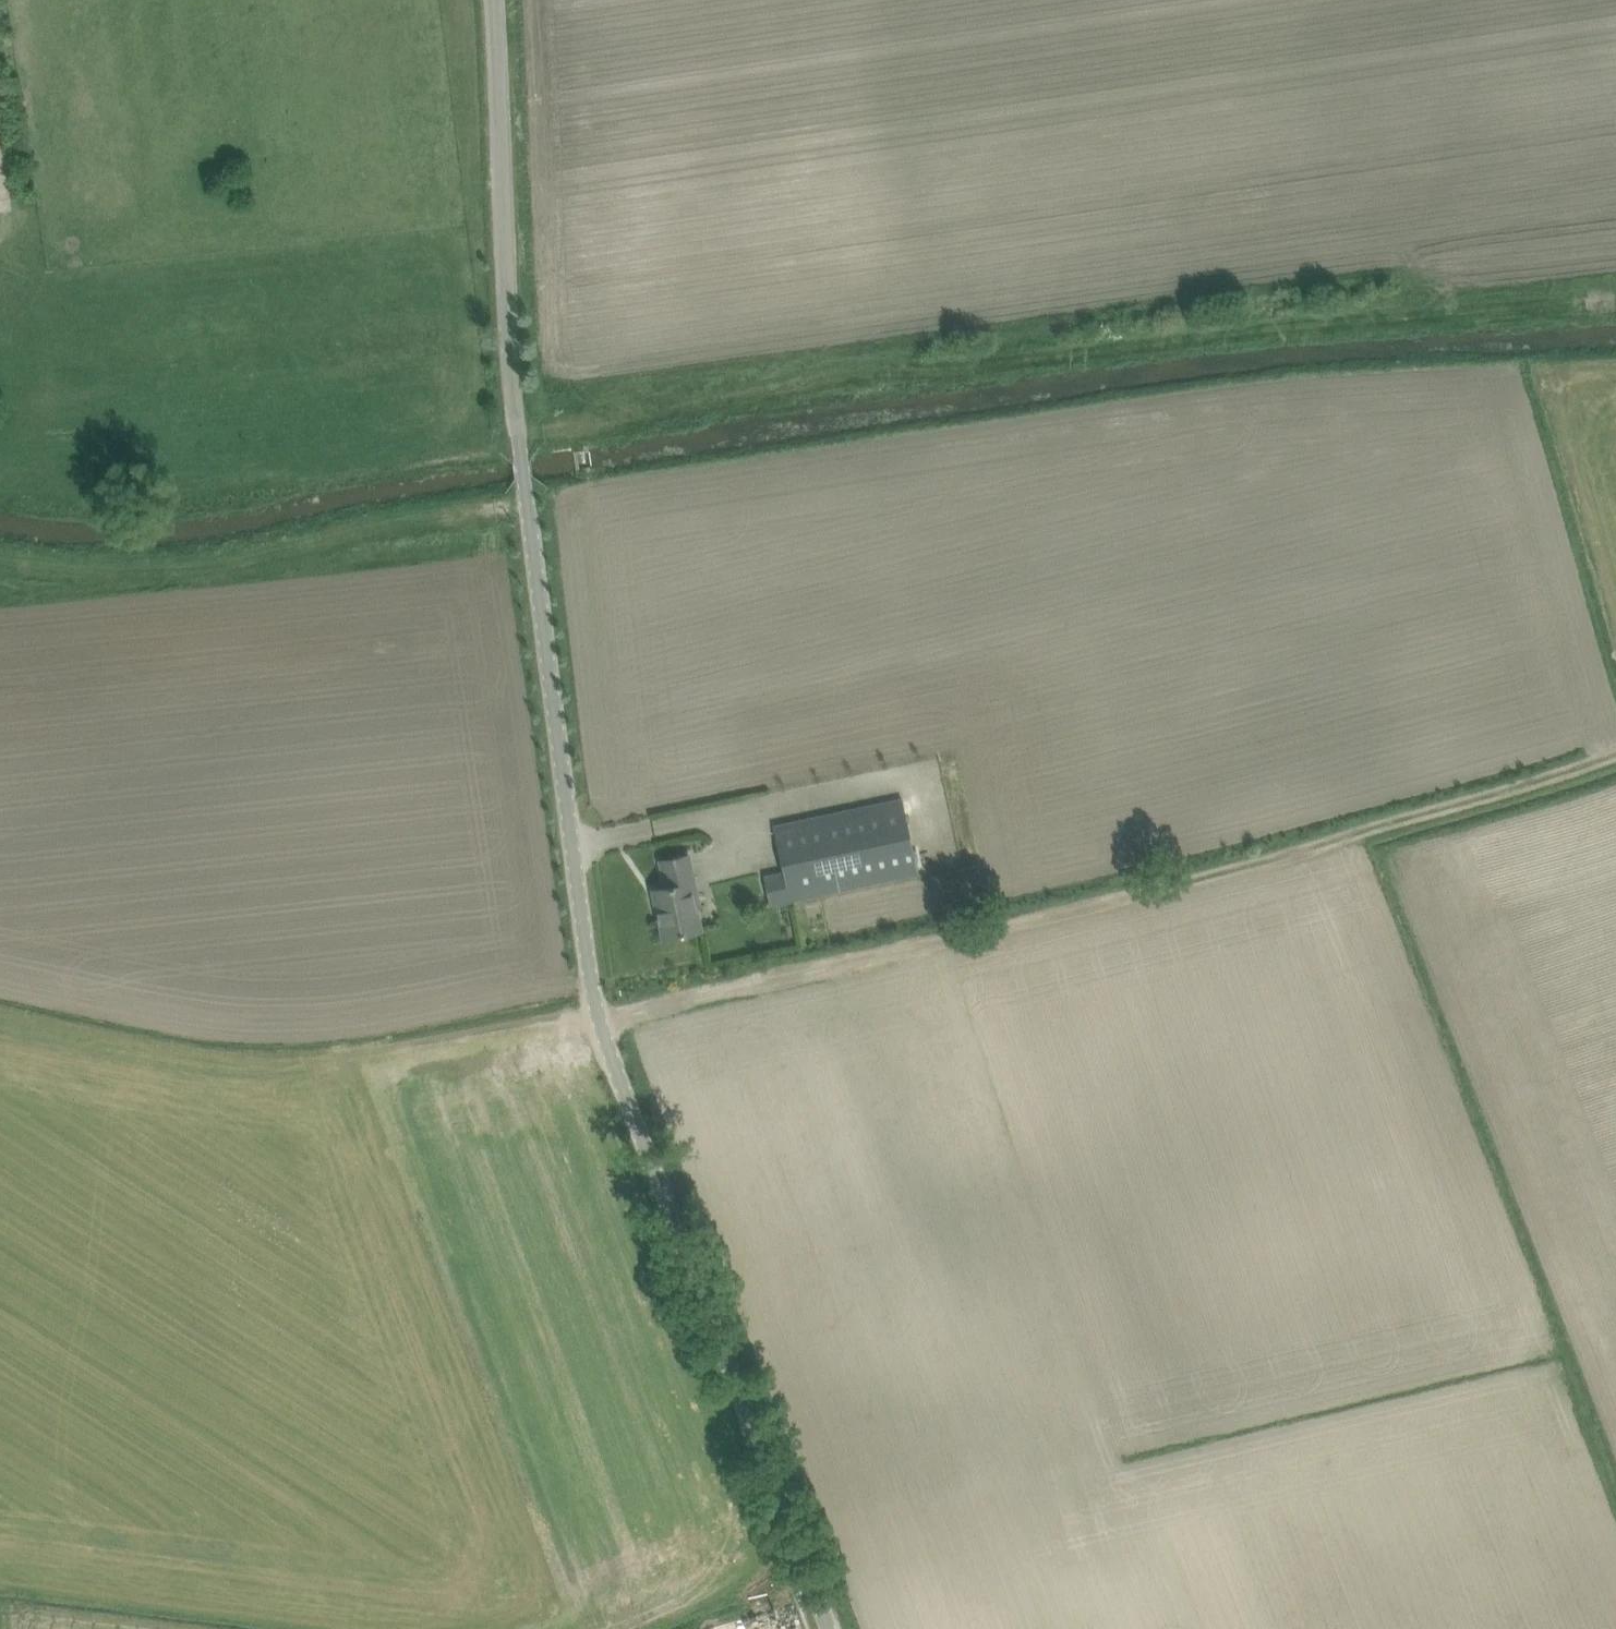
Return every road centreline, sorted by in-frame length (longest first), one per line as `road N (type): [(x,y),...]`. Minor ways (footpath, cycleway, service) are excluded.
road 1 (unclassified): [(837,1628),(602,1012),(587,949),(513,395),(496,0)]
road 2 (track): [(599,995),(704,982),(1020,914),(1615,751)]

